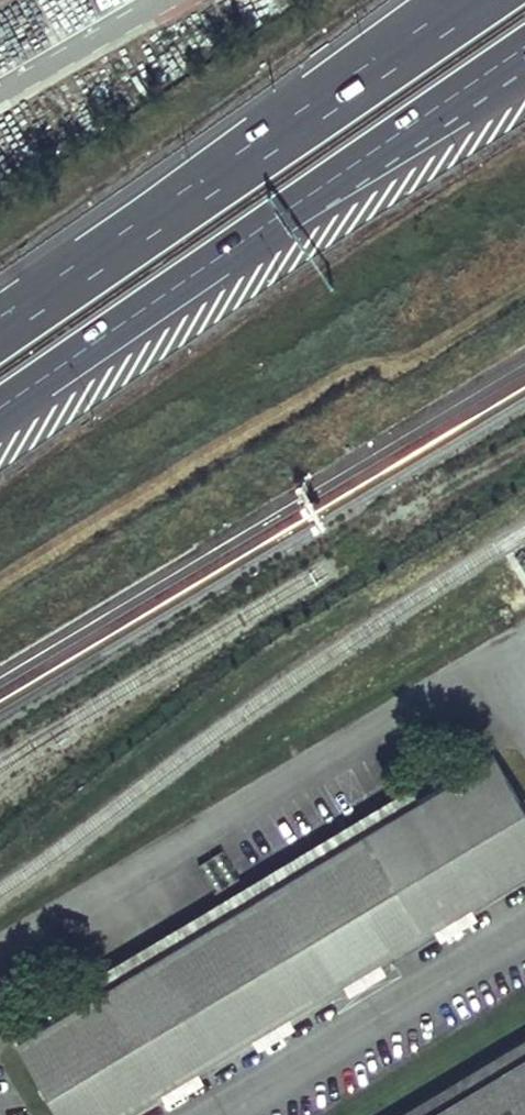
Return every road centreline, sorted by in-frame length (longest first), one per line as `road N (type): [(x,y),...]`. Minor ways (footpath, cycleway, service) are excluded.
road 1 (motorway): [(0,405),(524,45)]
road 2 (motorway): [(472,0),(0,325)]

